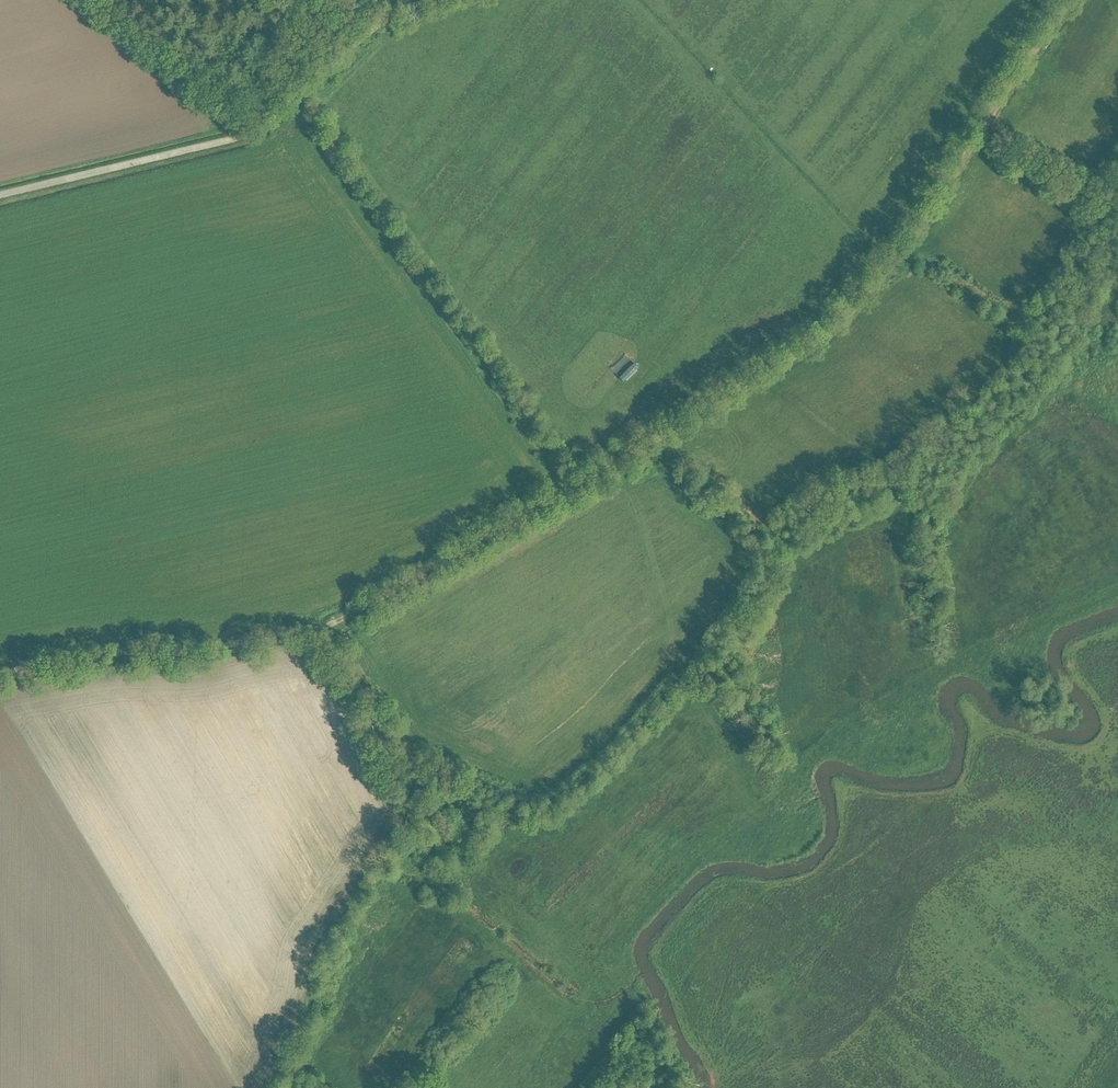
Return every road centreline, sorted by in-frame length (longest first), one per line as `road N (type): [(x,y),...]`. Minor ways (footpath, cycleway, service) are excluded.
road 1 (track): [(317,629),(722,401),(840,321),(905,251),(1072,0)]
road 2 (unclassified): [(0,195),(246,136),(374,29),(432,0)]
road 3 (unclassified): [(317,629),(199,650),(112,650),(0,673)]

